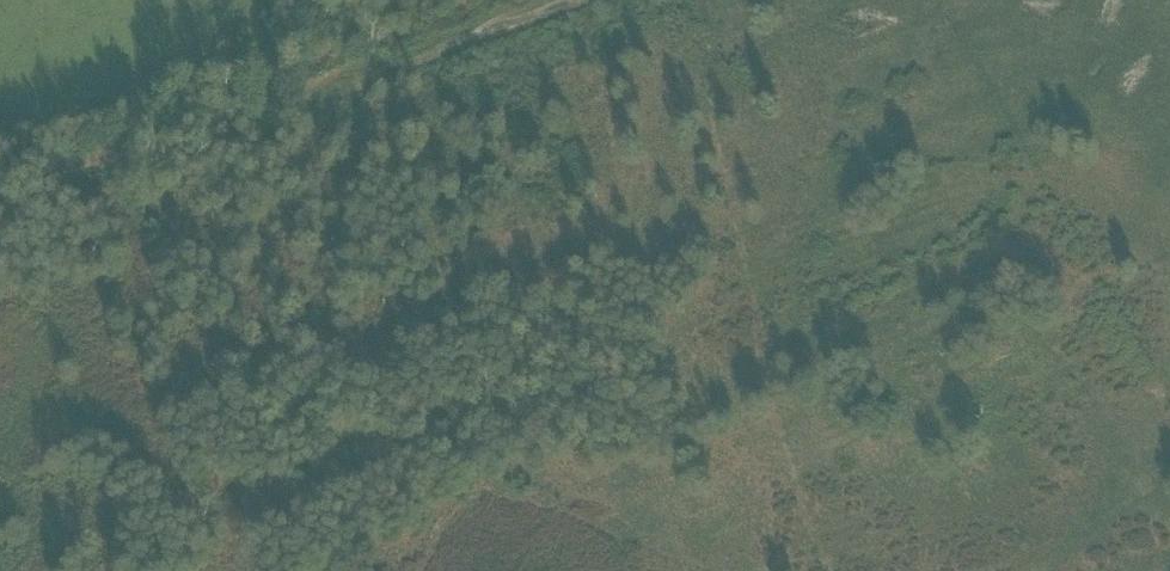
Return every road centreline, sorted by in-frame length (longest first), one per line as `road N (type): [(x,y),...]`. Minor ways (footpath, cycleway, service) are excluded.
road 1 (track): [(0,184),(325,95),(599,0)]

